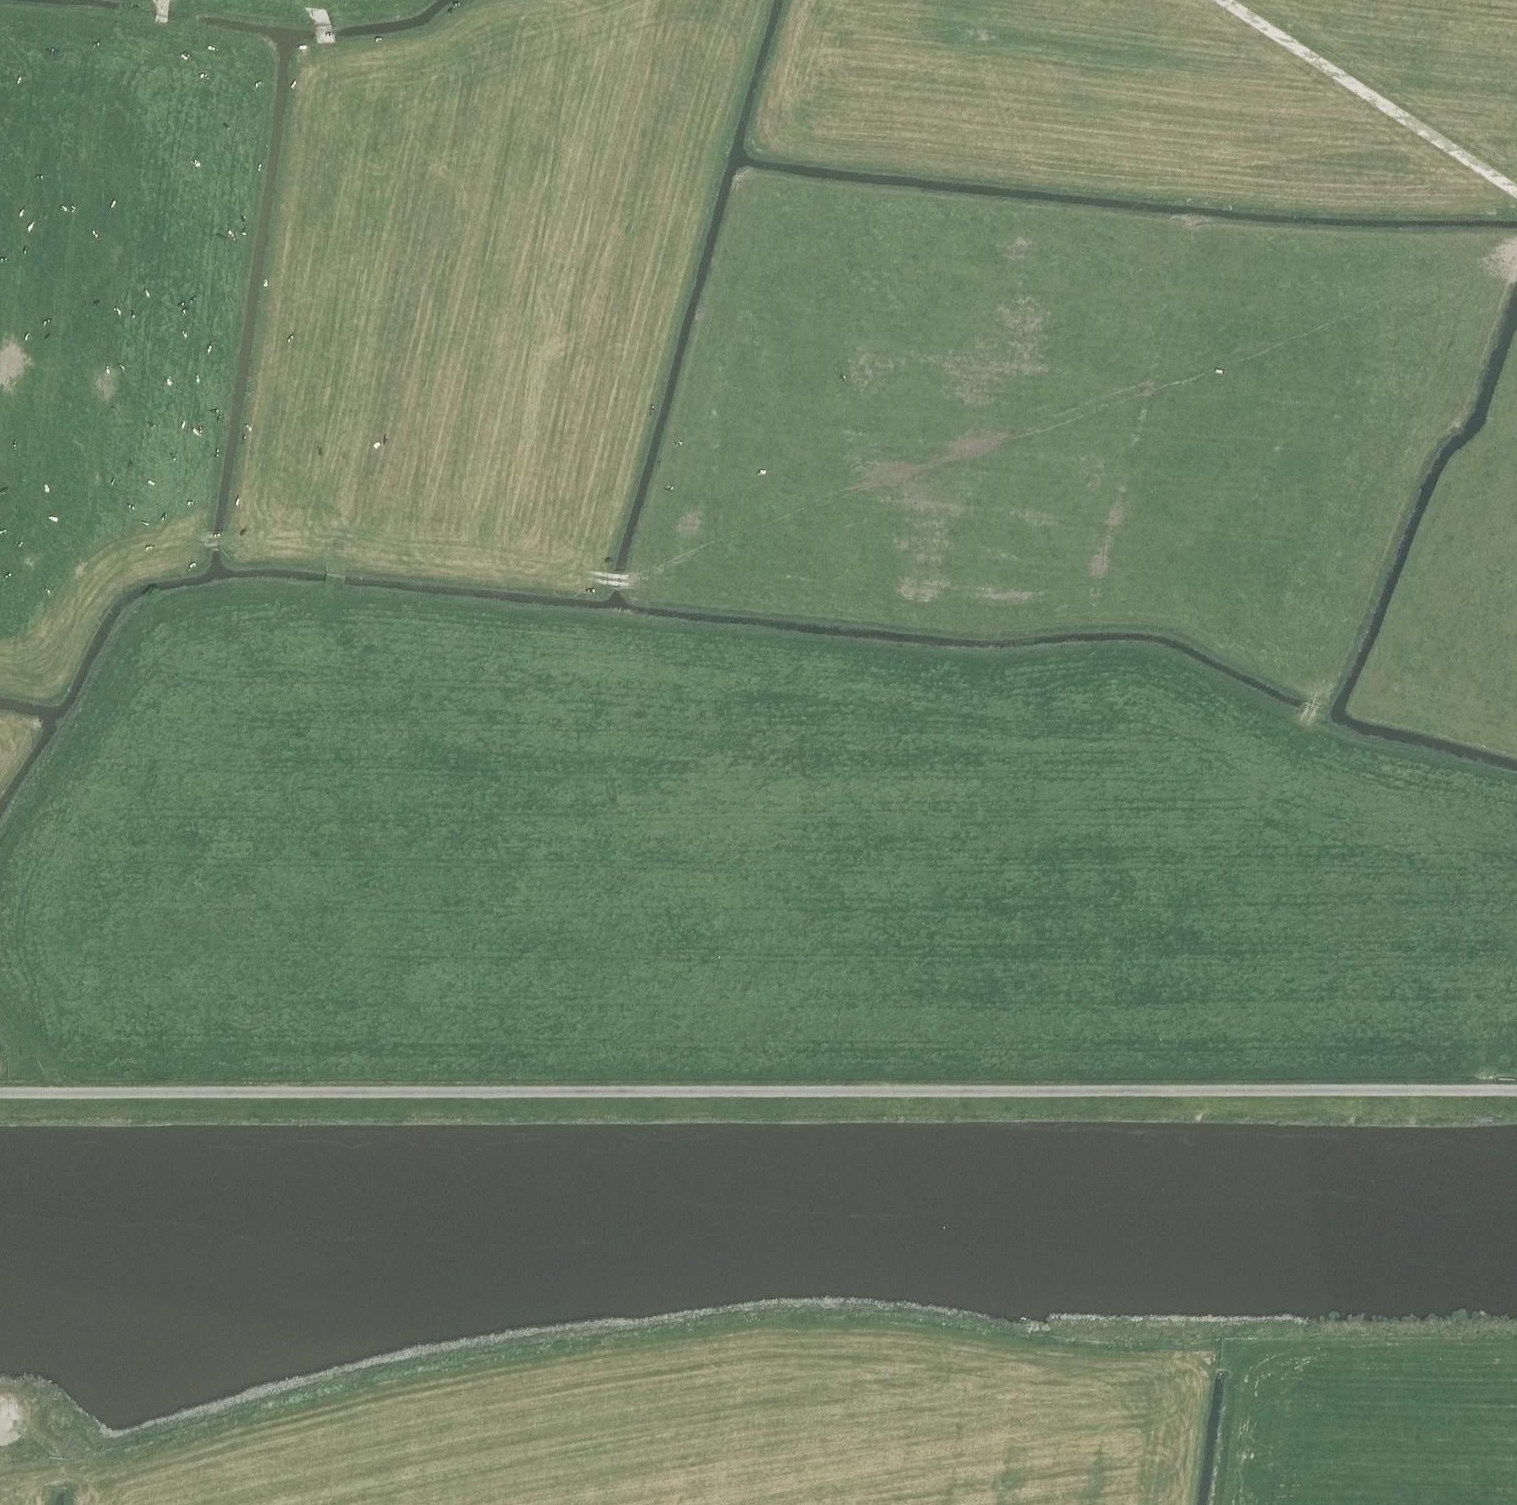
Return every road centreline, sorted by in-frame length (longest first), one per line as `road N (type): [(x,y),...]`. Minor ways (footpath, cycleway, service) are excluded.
road 1 (unclassified): [(1516,1089),(0,1093)]
road 2 (track): [(1516,192),(1224,0)]

